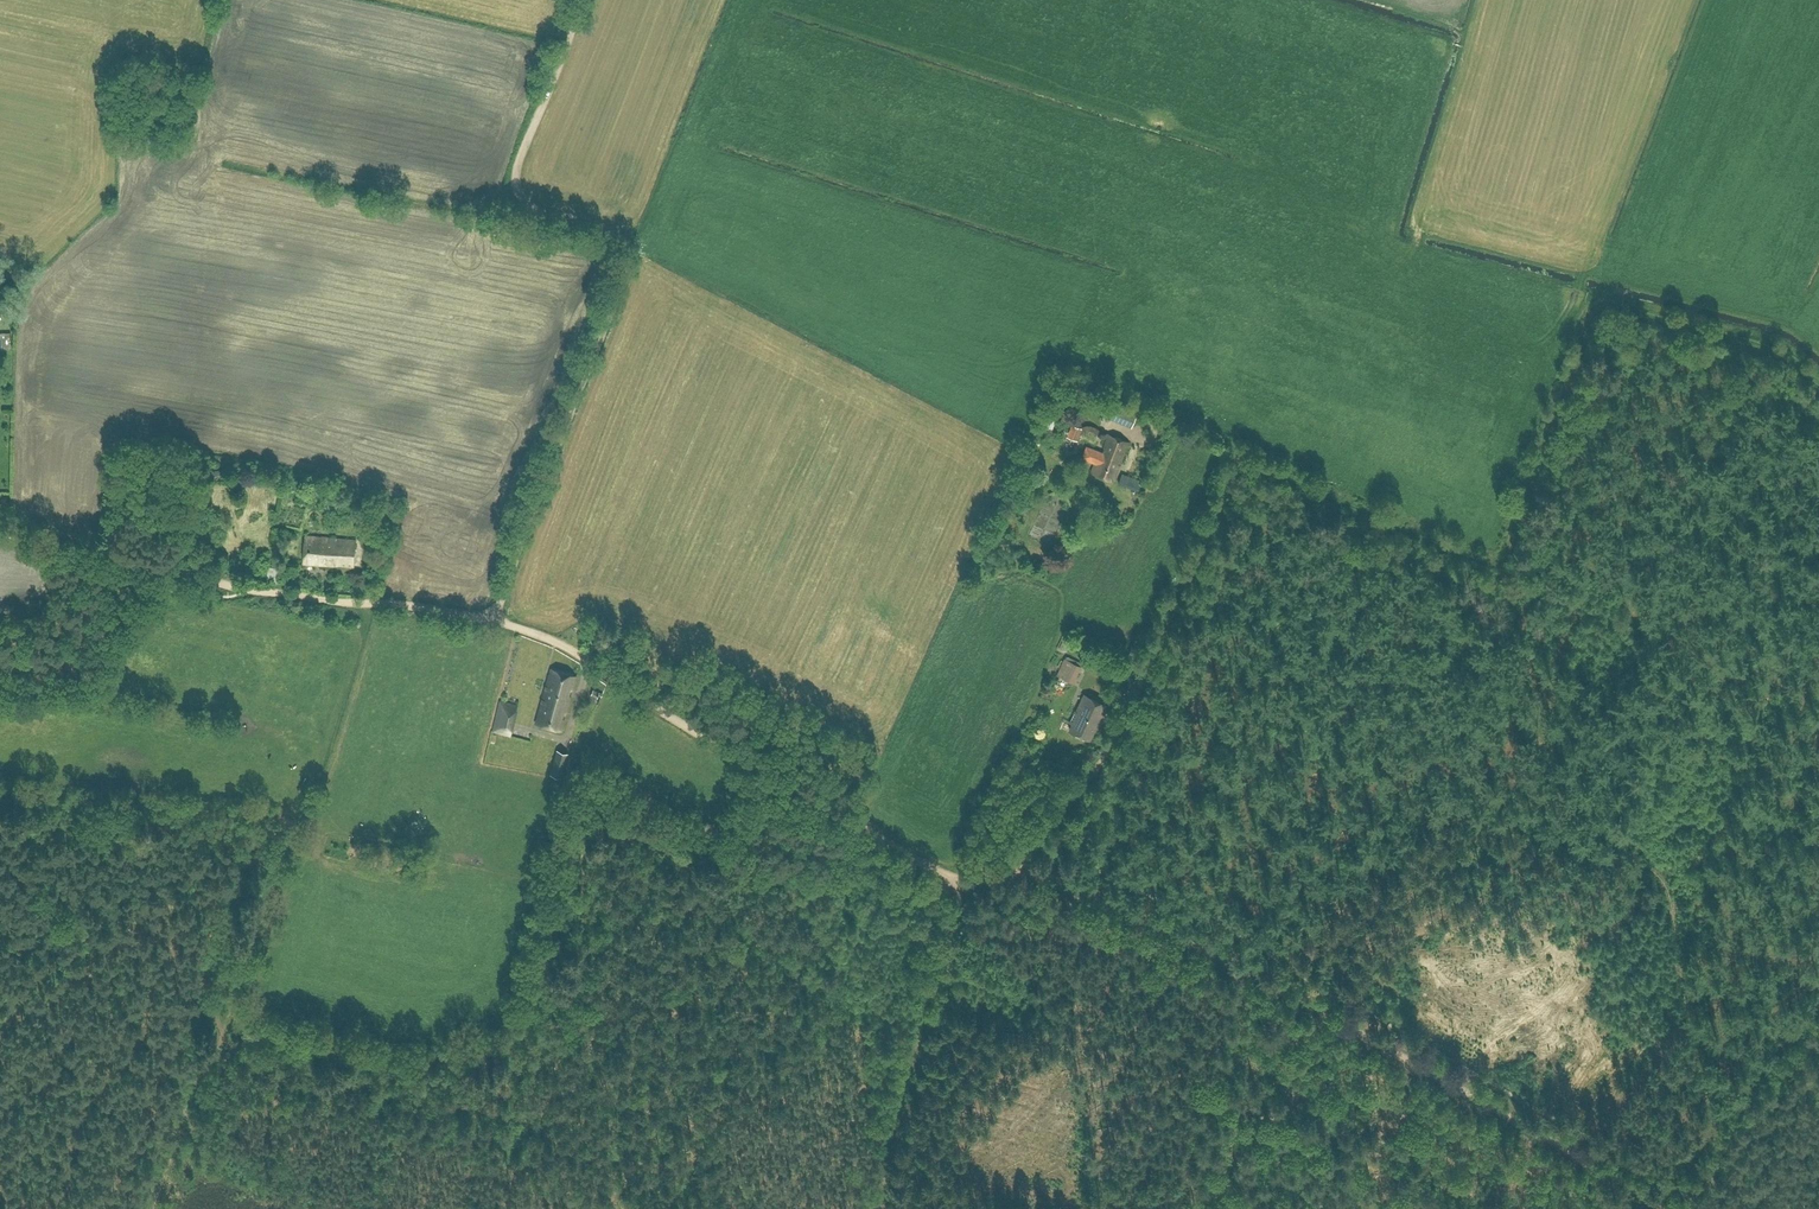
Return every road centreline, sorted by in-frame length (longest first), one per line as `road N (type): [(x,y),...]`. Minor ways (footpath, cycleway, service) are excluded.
road 1 (track): [(230,1022),(396,1064),(513,1042),(523,1033),(590,786),(793,880),(960,898)]
road 2 (track): [(244,588),(404,604),(552,640),(949,877),(1005,872)]
road 3 (track): [(1239,460),(1495,565),(1595,301),(1775,350),(1818,383)]
road 4 (track): [(1005,872),(1102,894),(1169,926),(1660,1199)]
road 5 (track): [(491,619),(631,250),(619,232),(533,207),(518,192),(579,0)]
road 6 (track): [(153,1208),(230,1022),(369,602)]
road 7 (track): [(982,875),(1035,830),(1113,736),(1239,460),(1230,442),(1174,413)]
road 8 (track): [(969,877),(925,990),(873,1208)]
road 9 (track): [(0,517),(244,588)]
road 10 (track): [(1818,1005),(1671,1184)]

